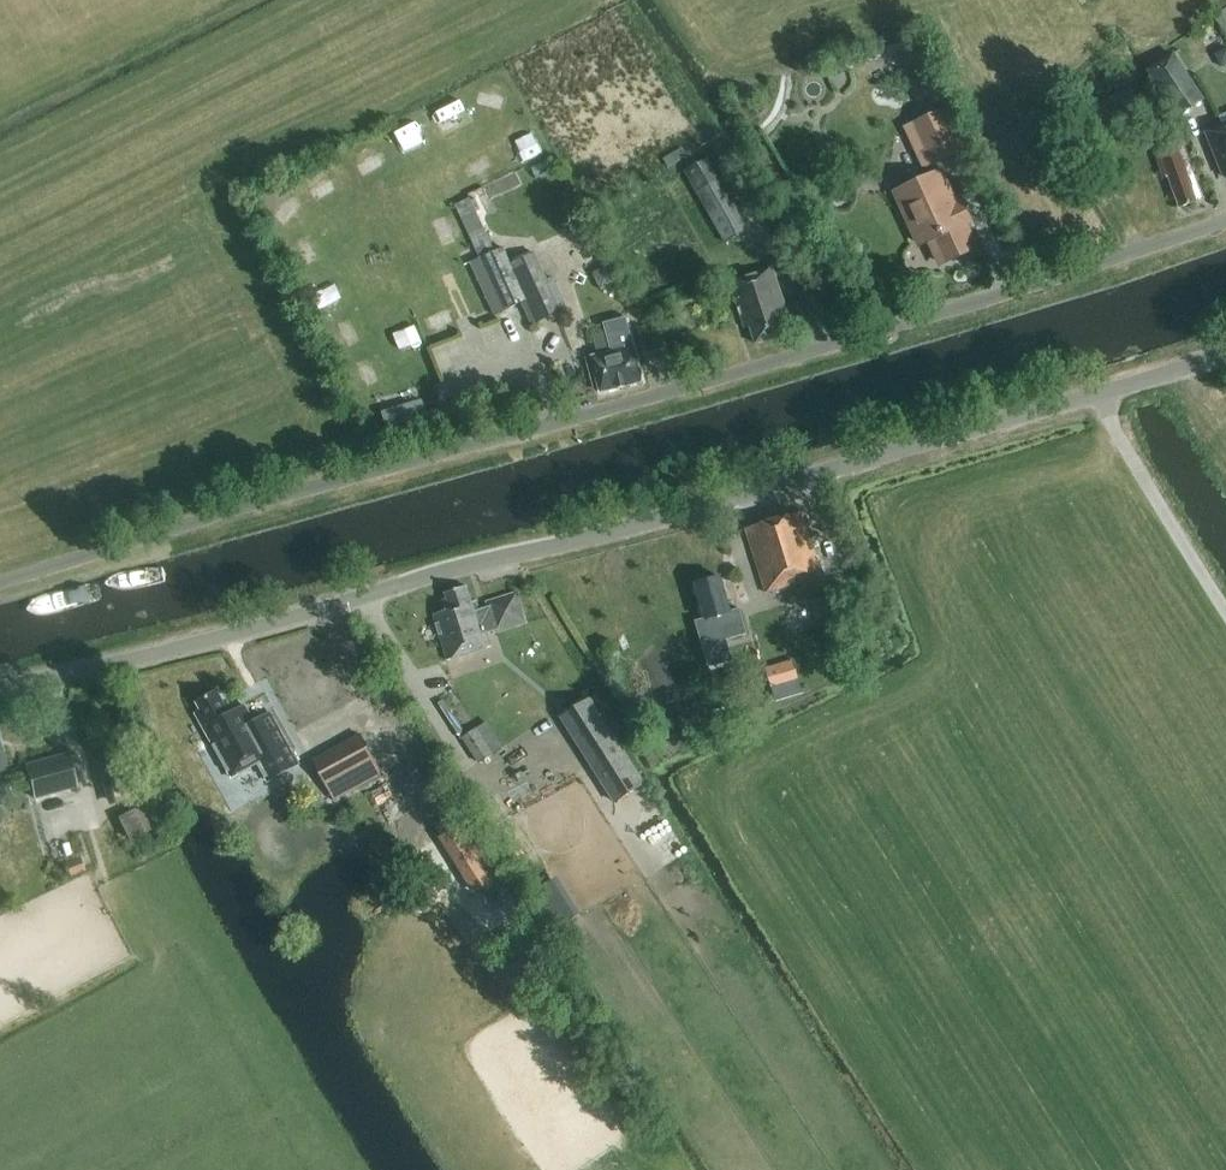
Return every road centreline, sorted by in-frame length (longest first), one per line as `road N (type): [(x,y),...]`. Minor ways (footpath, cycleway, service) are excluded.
road 1 (unclassified): [(0,581),(907,324),(1225,221)]
road 2 (unclassified): [(0,691),(1225,354)]

